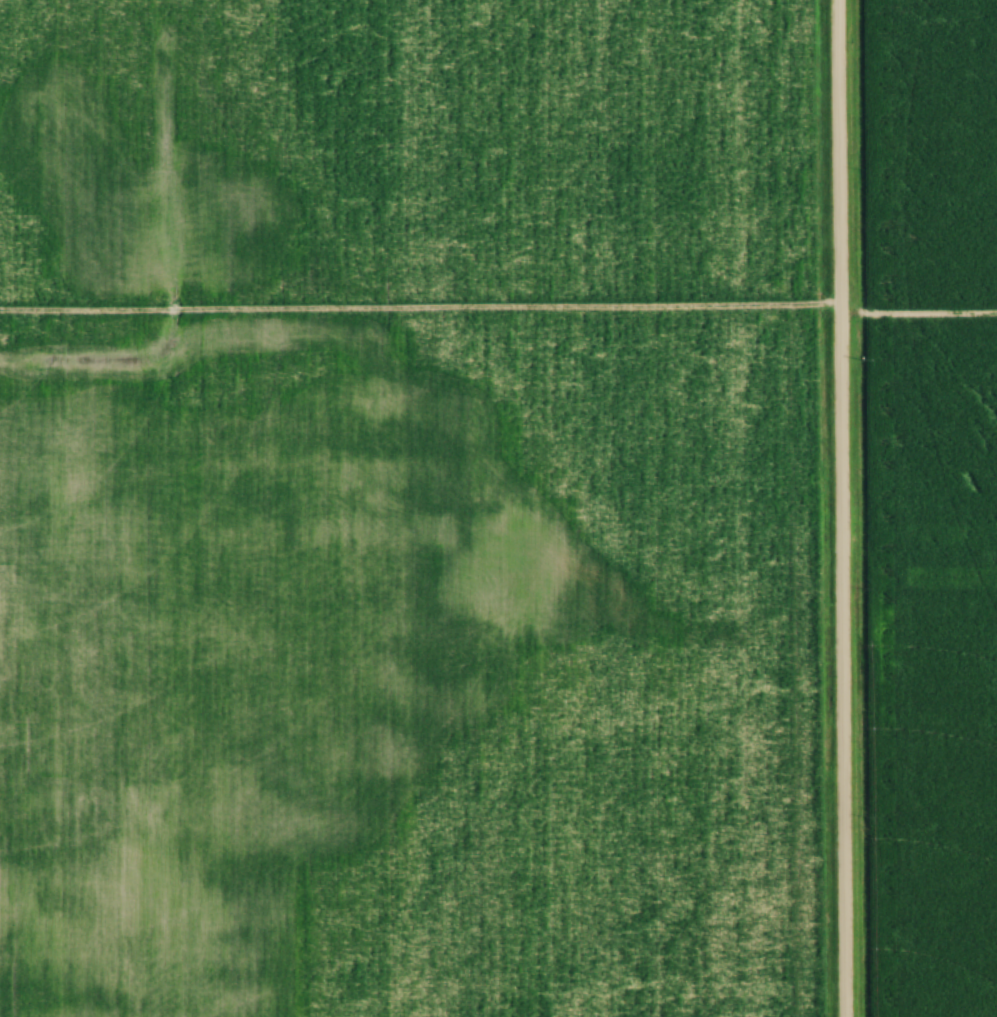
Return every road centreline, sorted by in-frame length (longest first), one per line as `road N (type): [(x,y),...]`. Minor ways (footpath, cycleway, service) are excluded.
road 1 (residential): [(834,0),(843,1016)]

